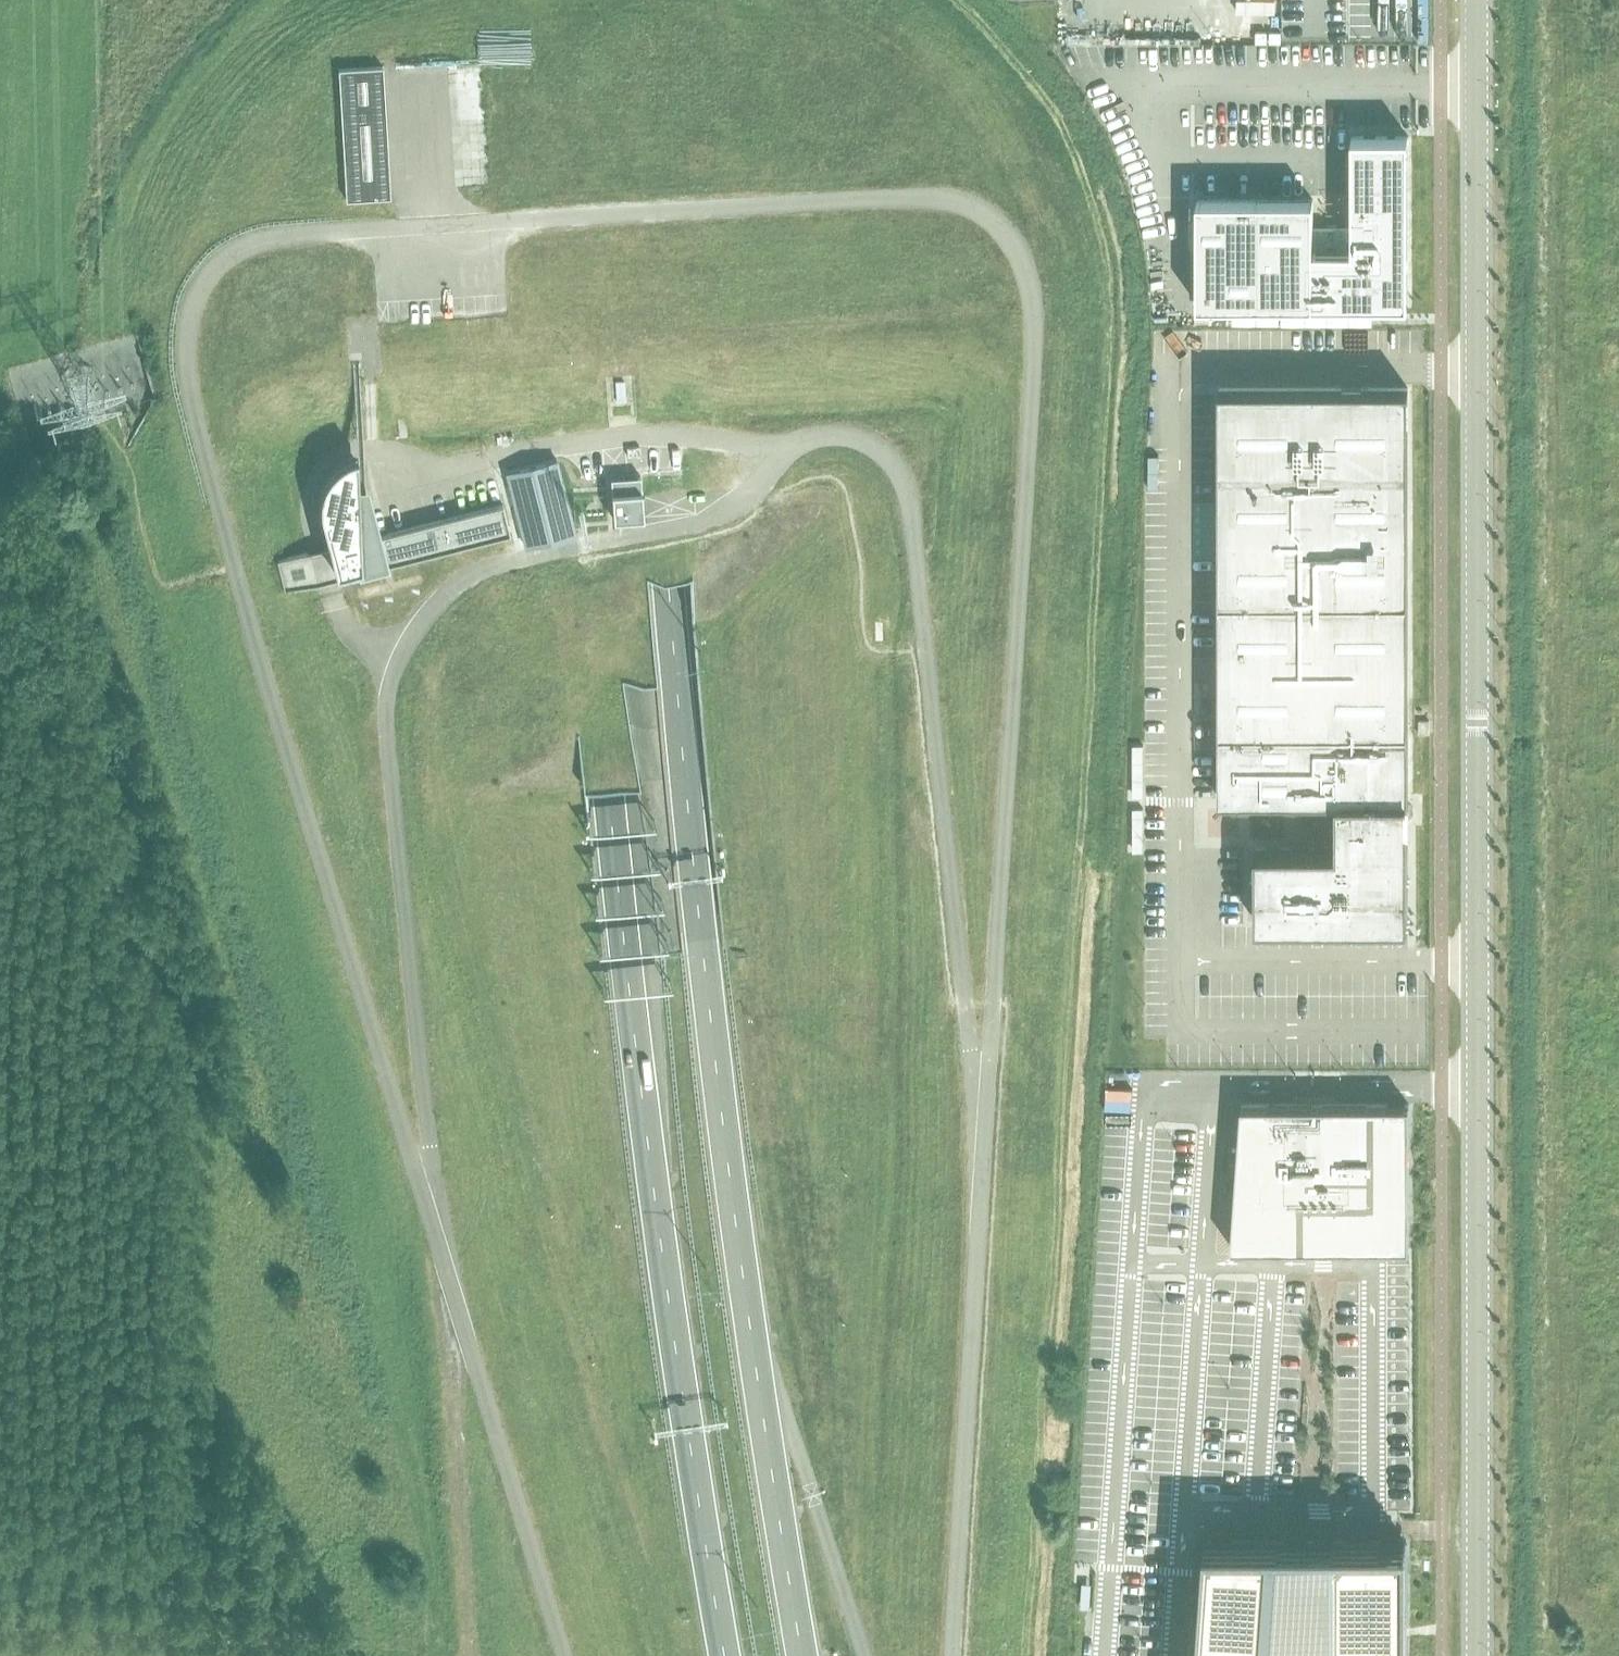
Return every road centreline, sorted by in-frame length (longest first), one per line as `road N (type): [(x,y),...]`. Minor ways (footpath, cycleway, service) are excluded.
road 1 (trunk): [(802,1655),(716,1069),(634,192),(626,0)]
road 2 (trunk): [(571,0),(608,787),(662,1253),(725,1655)]
road 3 (unclassified): [(1477,1655),(1474,0)]

